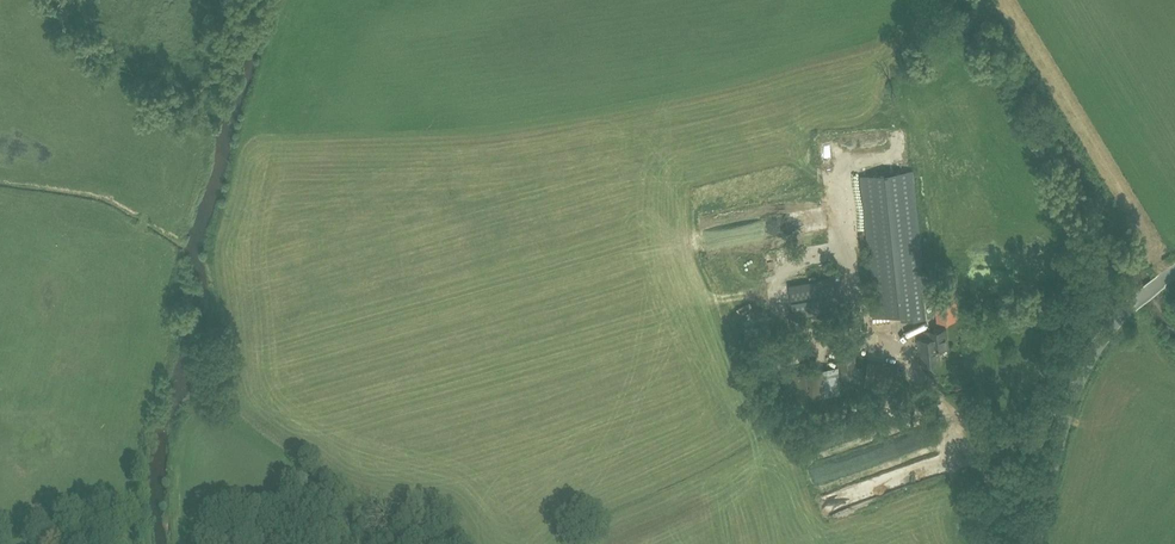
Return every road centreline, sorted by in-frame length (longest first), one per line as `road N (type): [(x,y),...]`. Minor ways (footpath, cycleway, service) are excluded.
road 1 (unclassified): [(1034,543),(1061,428),(1099,342),(1174,271)]

